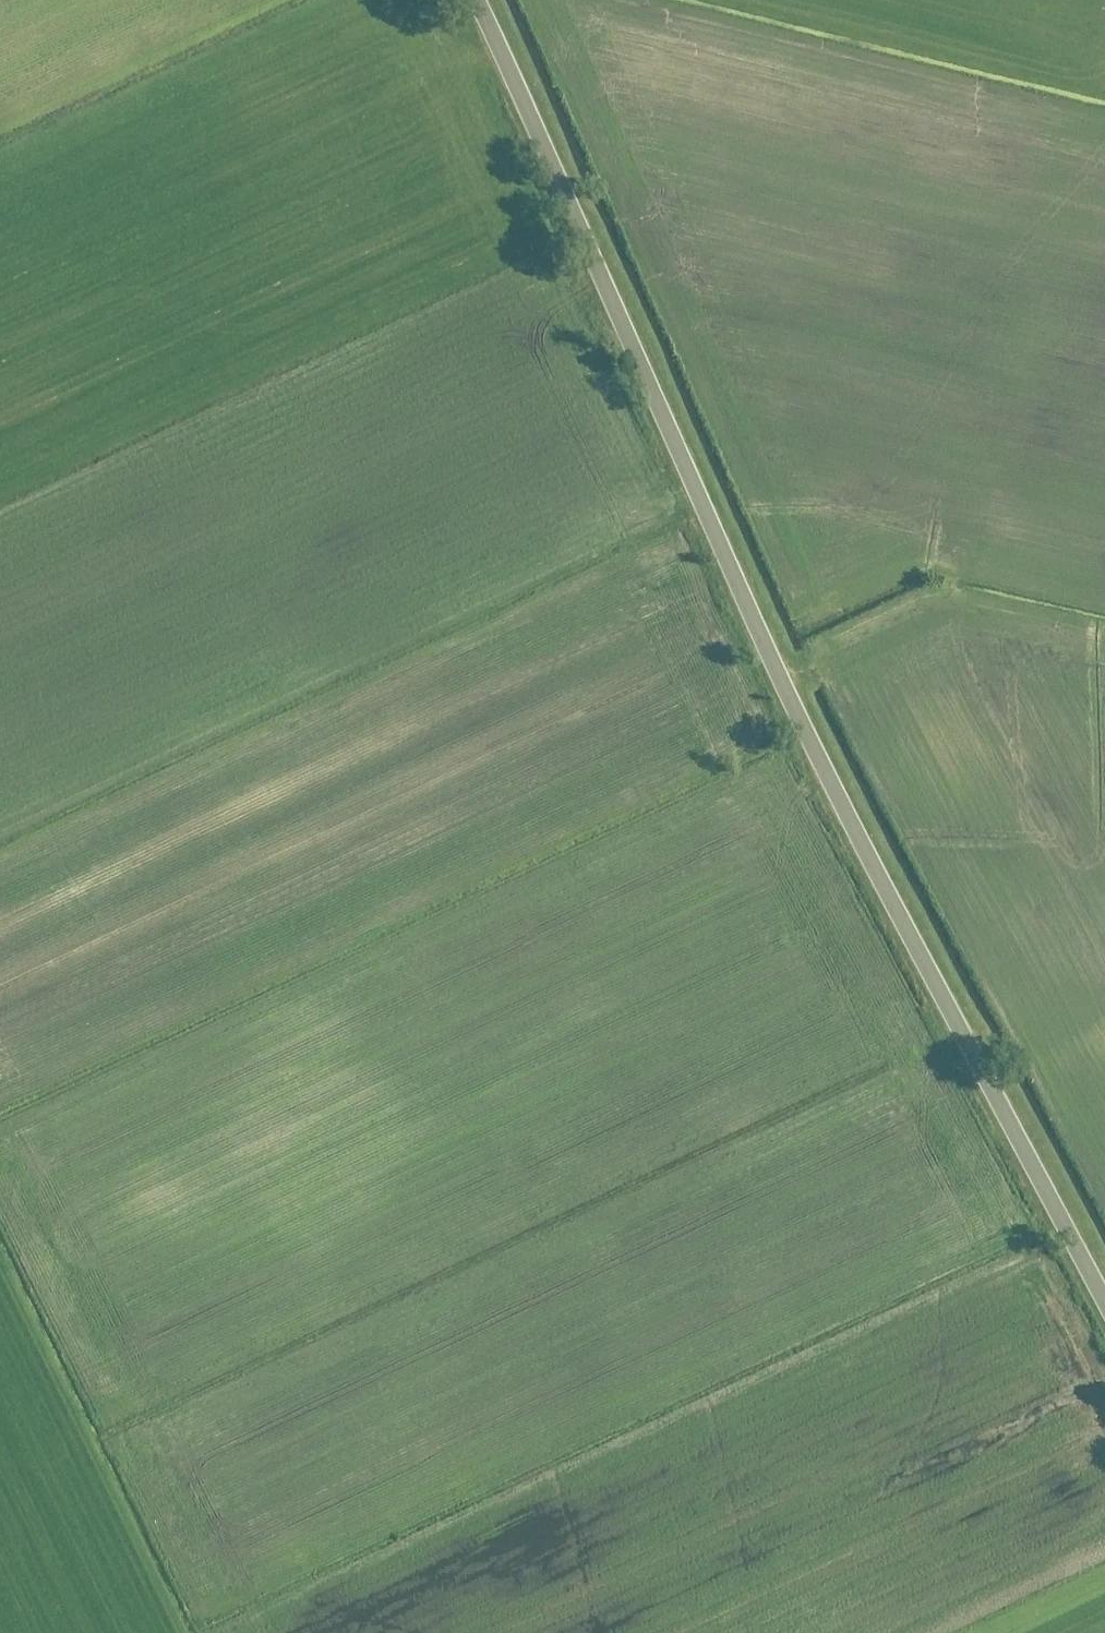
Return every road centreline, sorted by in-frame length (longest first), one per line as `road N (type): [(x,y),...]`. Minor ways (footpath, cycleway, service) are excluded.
road 1 (unclassified): [(1104,1305),(820,769),(473,0)]

